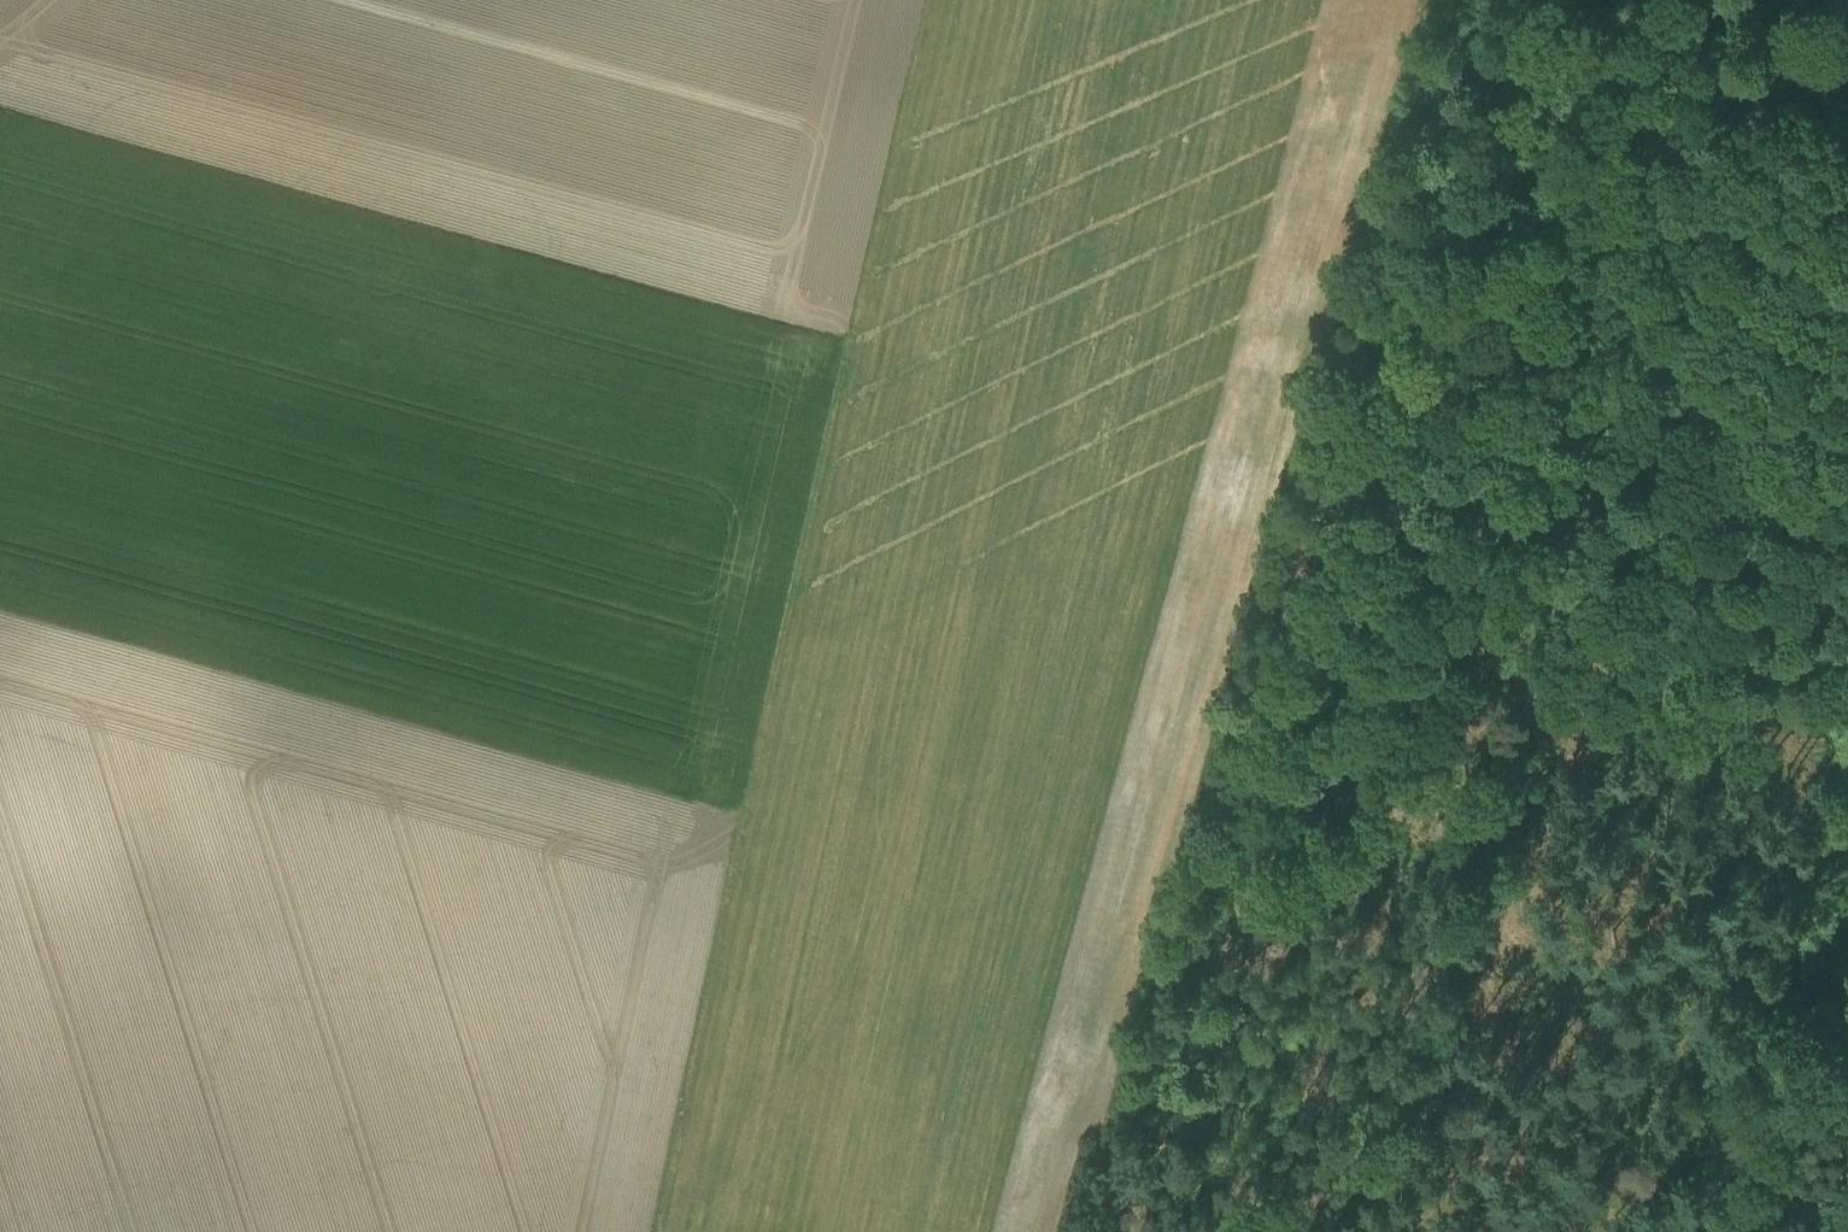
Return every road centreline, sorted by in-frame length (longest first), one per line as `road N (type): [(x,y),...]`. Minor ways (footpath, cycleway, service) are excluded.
road 1 (track): [(1847,119),(1747,0)]

